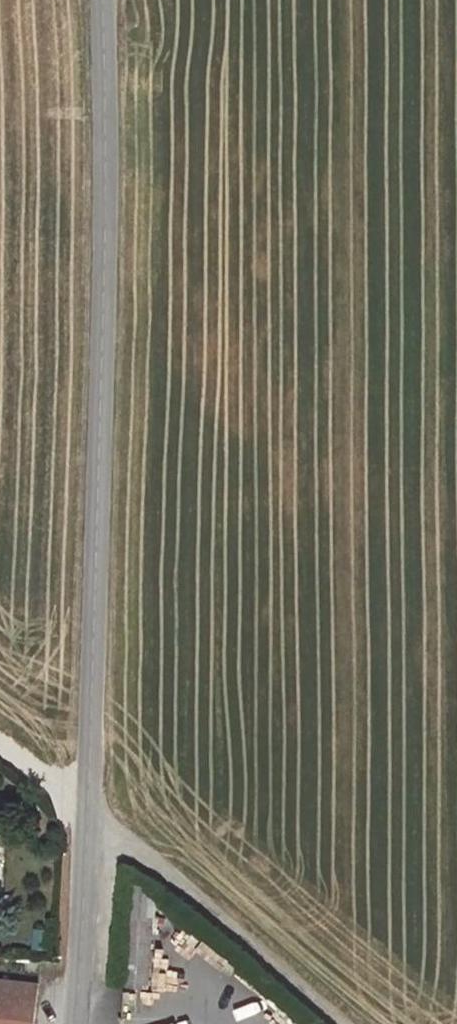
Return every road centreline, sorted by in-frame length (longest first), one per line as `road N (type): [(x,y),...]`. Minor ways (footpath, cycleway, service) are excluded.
road 1 (unclassified): [(73,1023),(90,815),(106,182),(97,0)]

